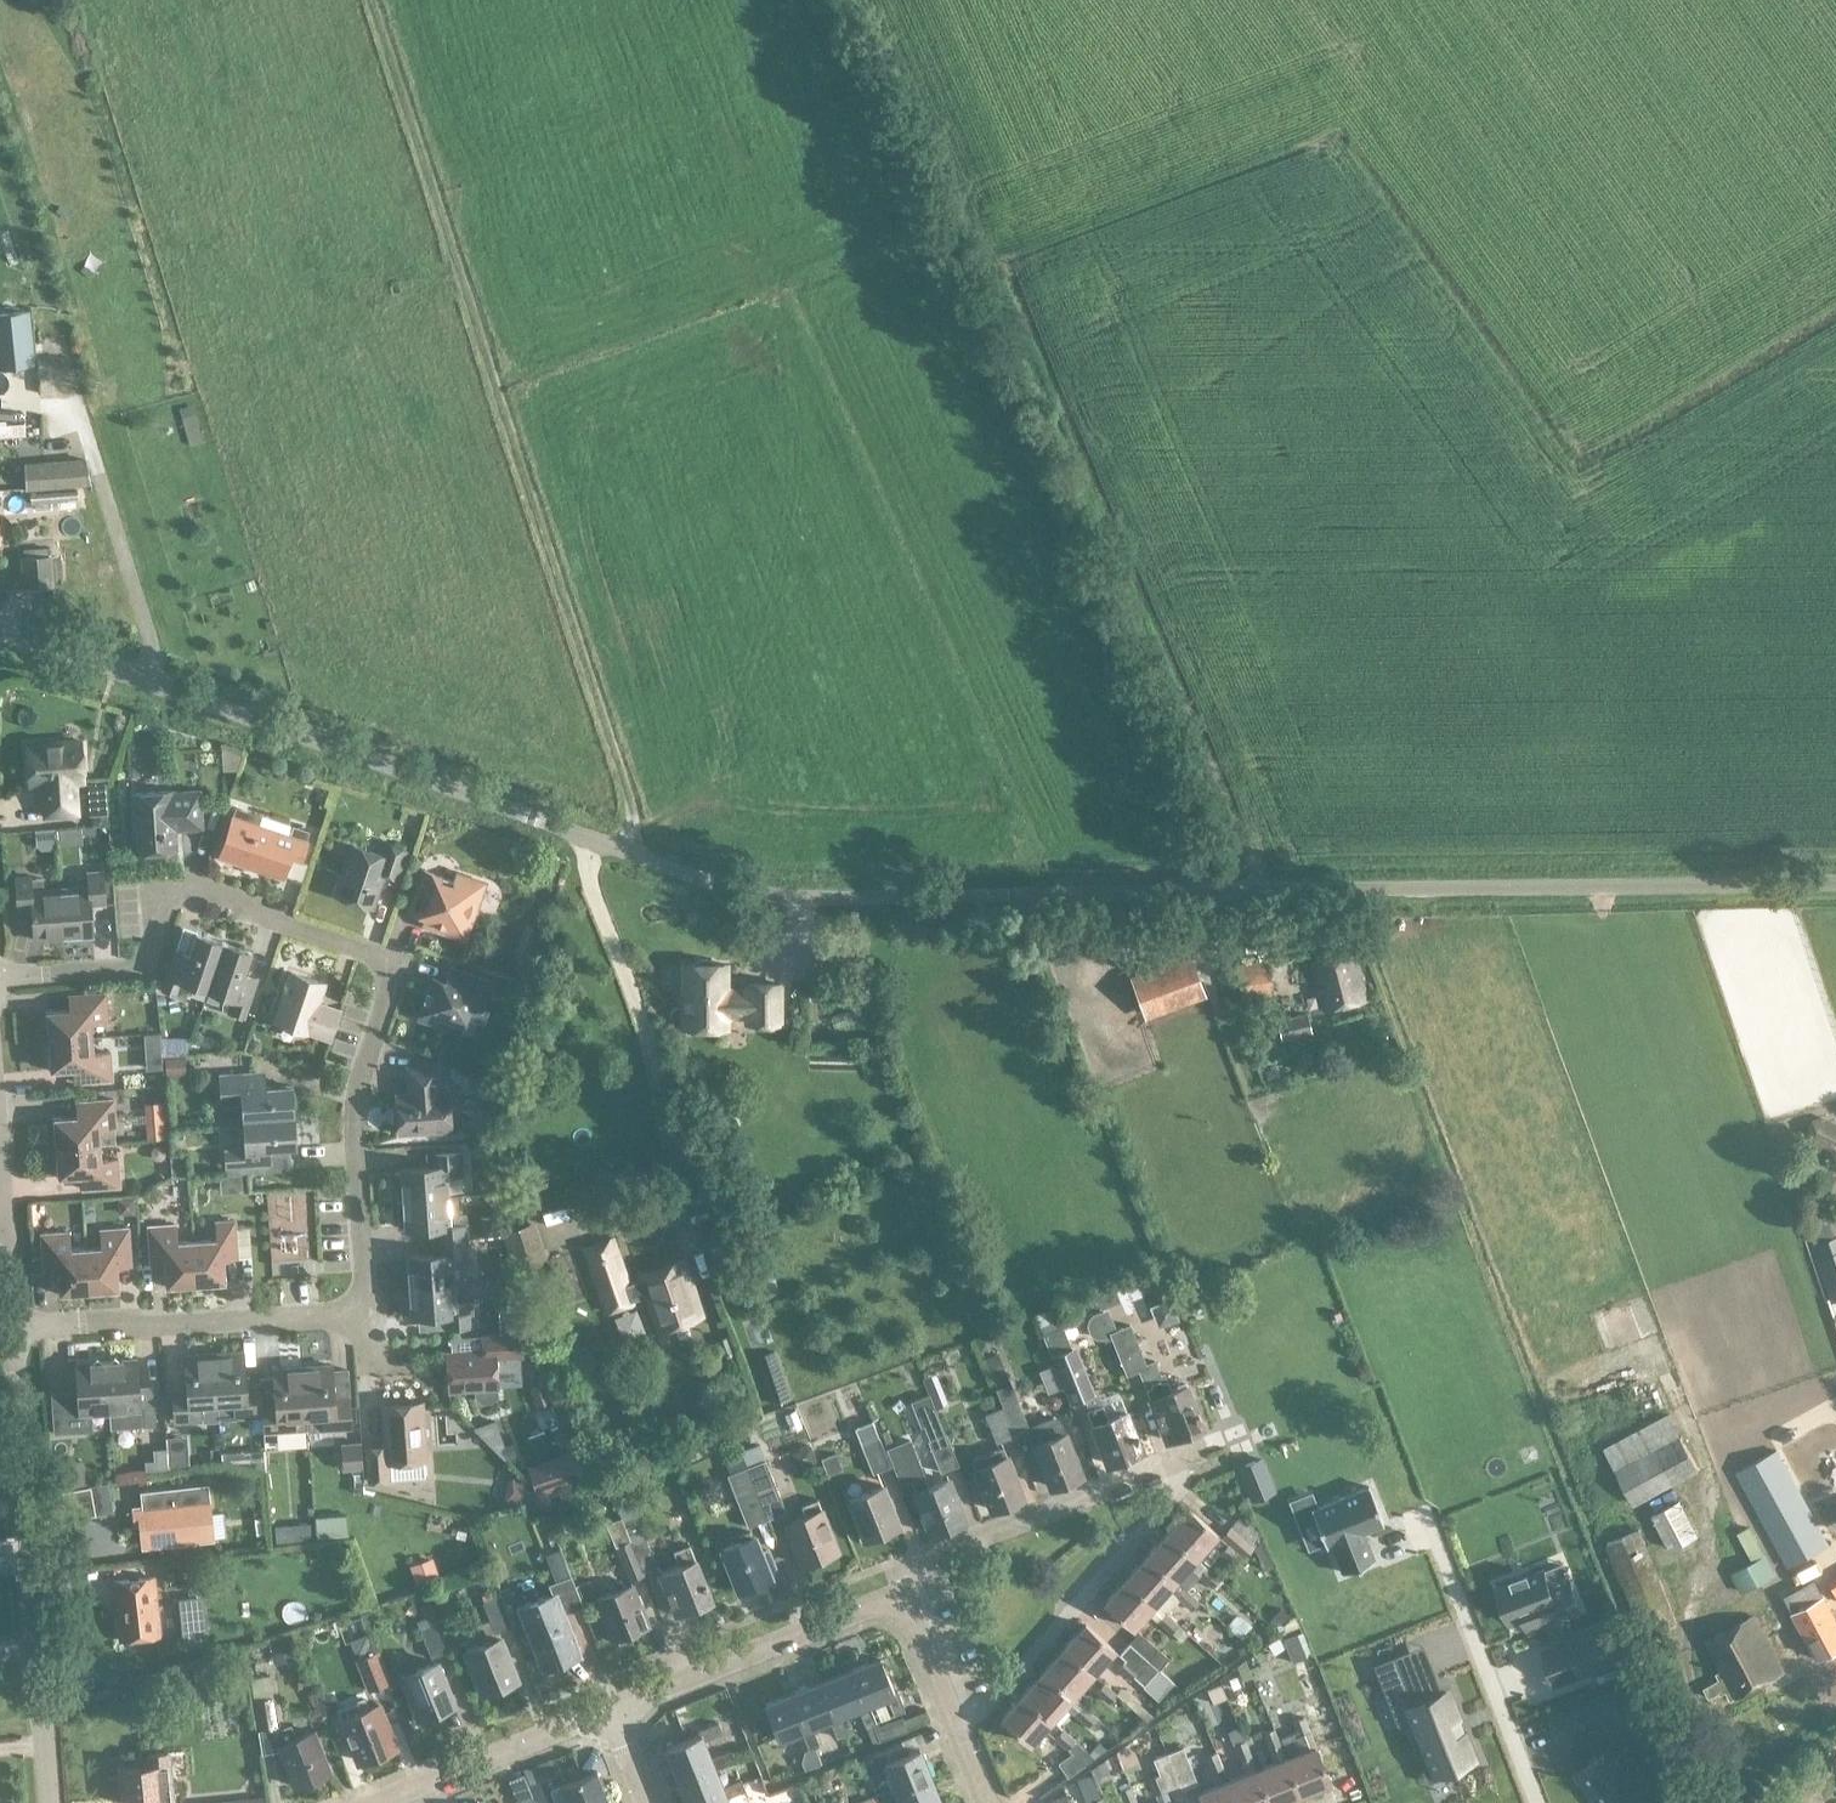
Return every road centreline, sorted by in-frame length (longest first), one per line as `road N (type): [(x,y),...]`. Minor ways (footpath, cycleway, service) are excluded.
road 1 (unclassified): [(0,634),(751,896),(833,903),(1835,885)]
road 2 (residential): [(0,978),(143,965),(159,896),(178,885),(374,960),(388,978),(355,1100),(362,1295),(356,1316),(12,1332)]
road 3 (track): [(632,856),(633,810),(373,0)]
road 4 (residential): [(984,1802),(908,1612),(886,1605),(612,1710)]
road 5 (residential): [(49,1802),(12,1332)]
road 6 (residential): [(1538,1802),(1426,1521)]
road 7 (residential): [(612,1710),(378,1802)]
road 8 (residential): [(12,1332),(0,1165)]

